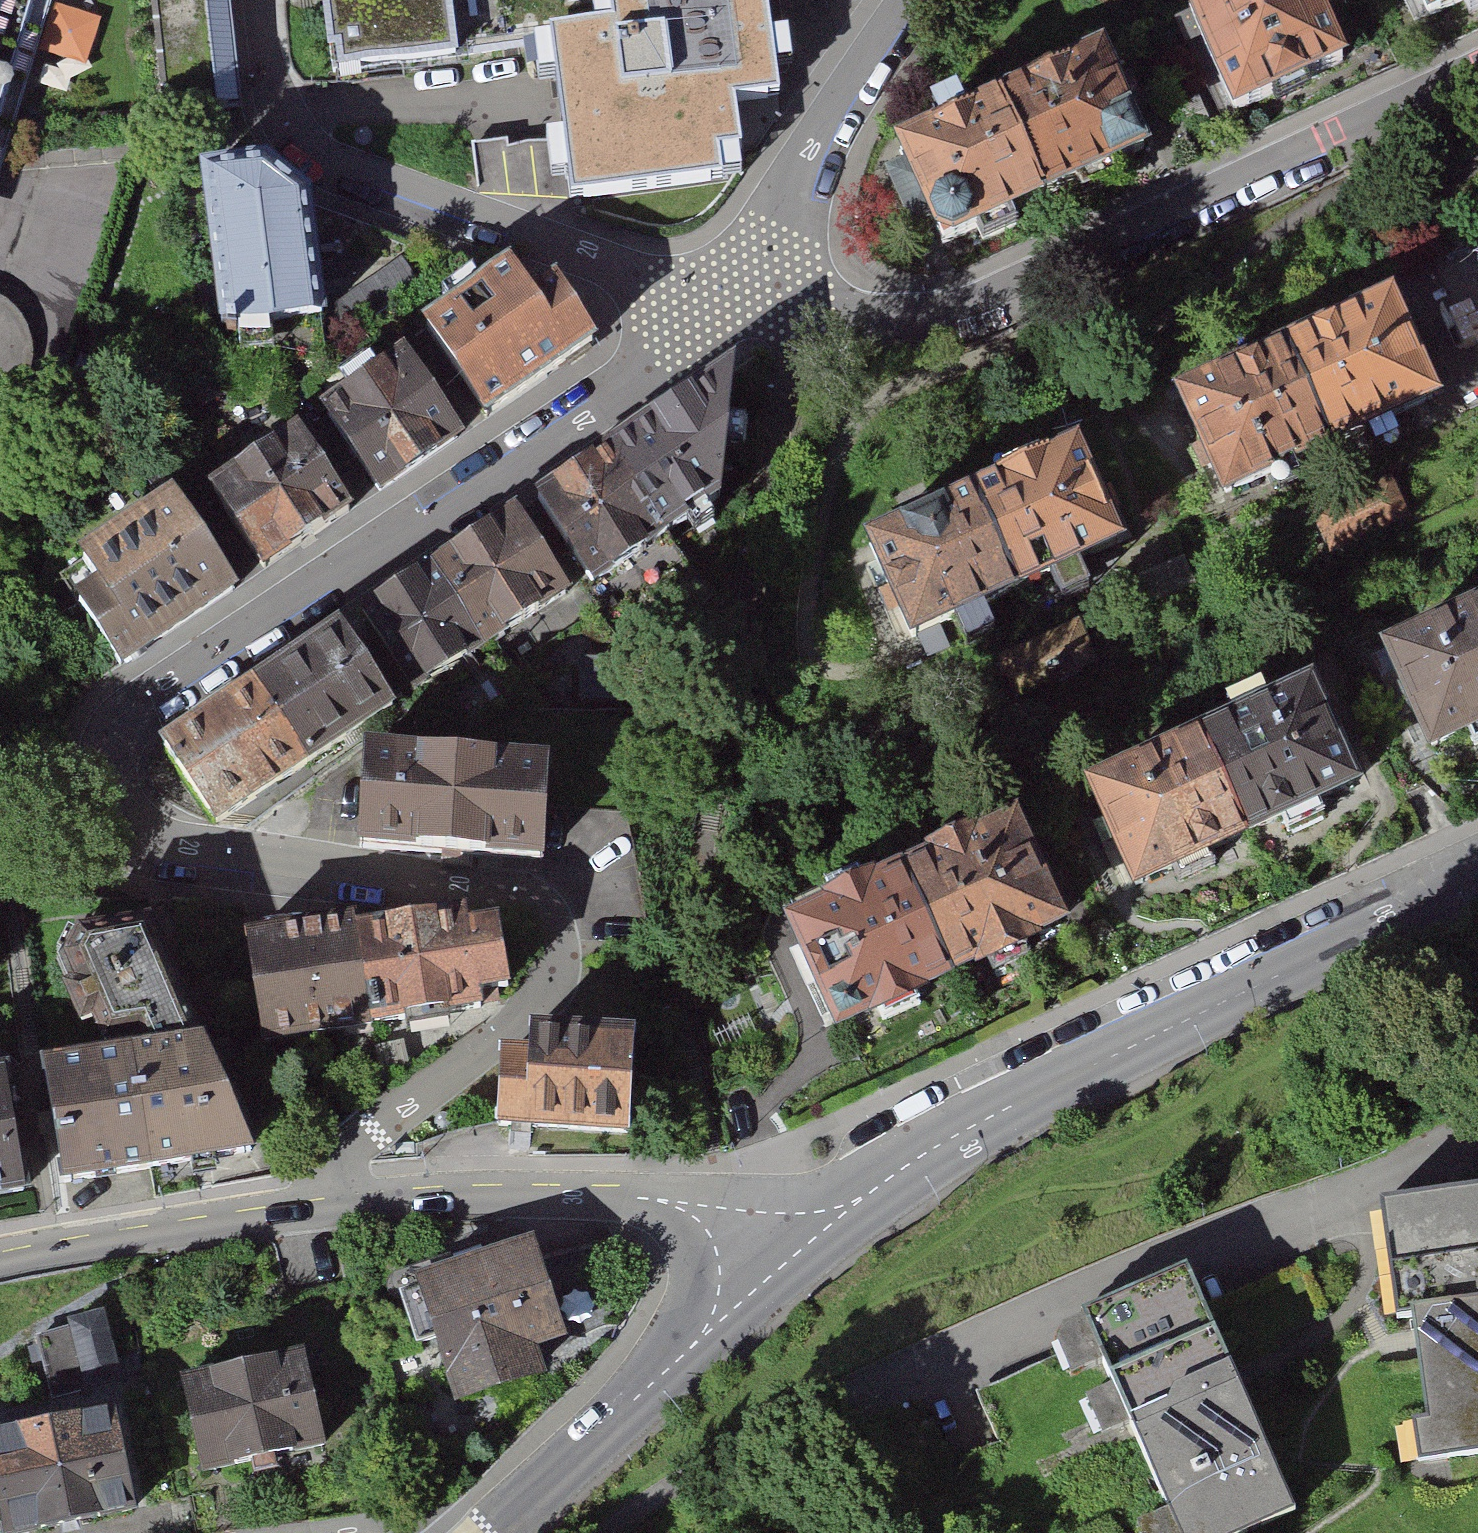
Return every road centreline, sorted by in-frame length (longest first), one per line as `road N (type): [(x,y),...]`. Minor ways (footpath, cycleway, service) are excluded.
road 1 (residential): [(722,303),(653,363),(124,720),(112,748),(117,812),(135,838),(164,853),(505,893),(548,922),(556,967),(549,988),(349,1152),(329,1176),(323,1206)]
road 2 (residential): [(1477,80),(1012,295),(908,316),(799,318),(722,303)]
road 3 (residential): [(785,1262),(957,1134),(1477,880)]
road 4 (residential): [(868,1382),(1477,1132)]
road 5 (residential): [(261,0),(267,79),(282,117),(312,154),(349,176),(722,303)]
road 6 (residential): [(323,1206),(637,1198),(710,1218),(785,1262)]
road 7 (residential): [(785,1262),(490,1532)]
road 8 (residential): [(914,0),(722,303)]
road 9 (residential): [(0,1260),(323,1206)]

